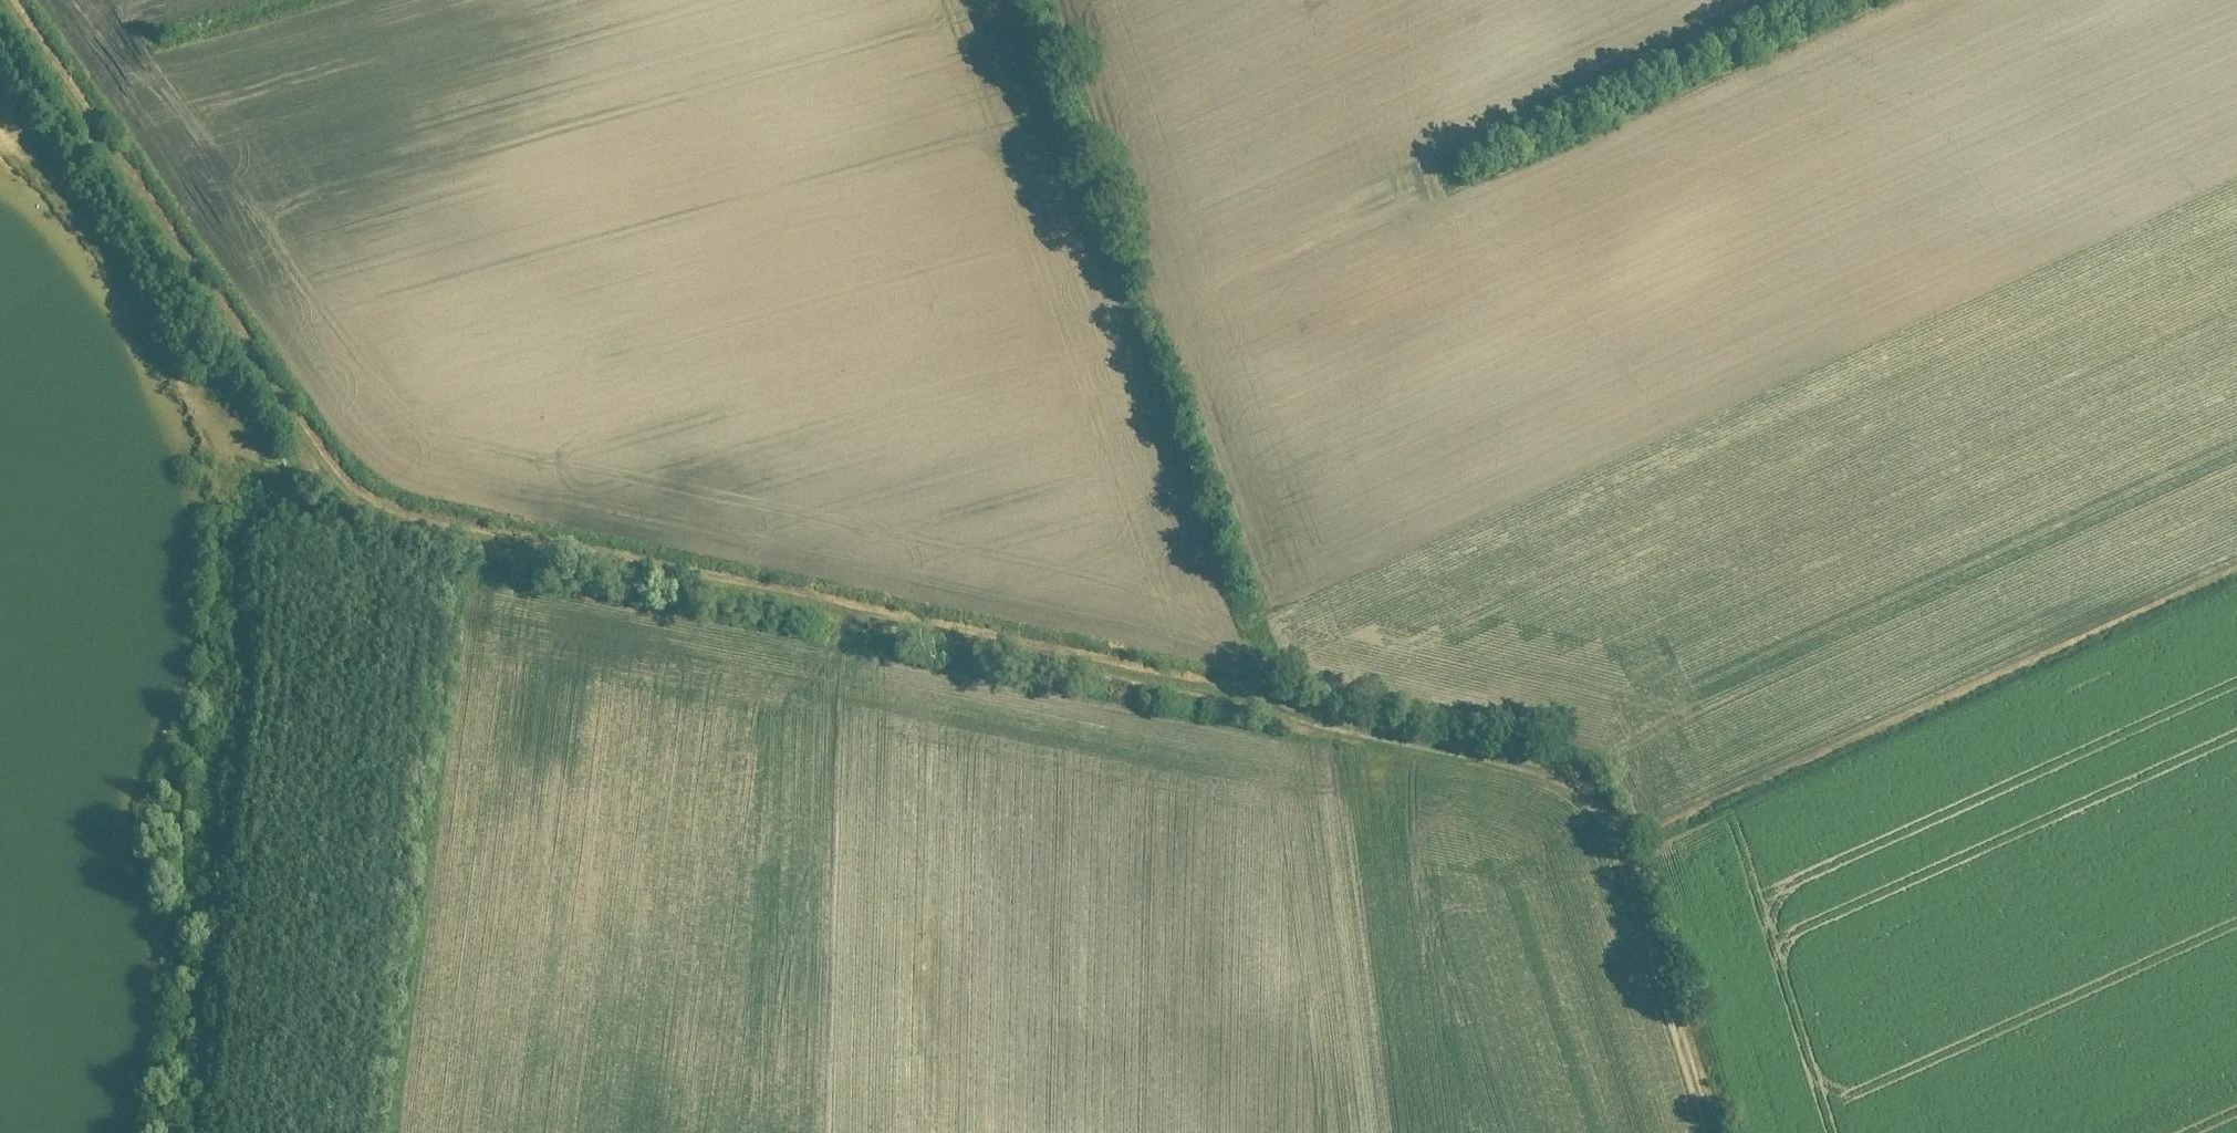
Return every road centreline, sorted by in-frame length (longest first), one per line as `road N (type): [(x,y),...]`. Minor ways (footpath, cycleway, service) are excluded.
road 1 (track): [(1716,1132),(1609,808),(1583,782),(354,499),(3,0)]

